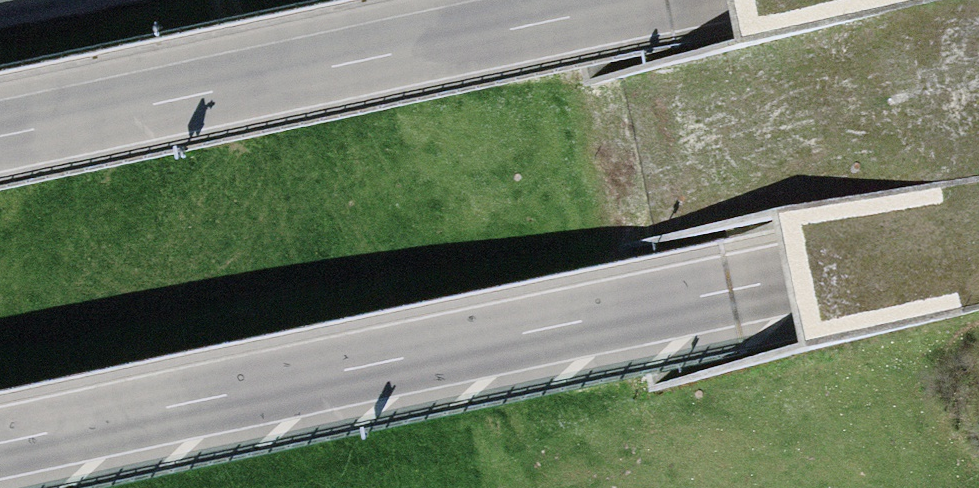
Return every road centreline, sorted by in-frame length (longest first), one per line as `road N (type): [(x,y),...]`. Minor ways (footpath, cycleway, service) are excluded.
road 1 (motorway): [(0,448),(978,239)]
road 2 (motorway): [(654,0),(0,139)]

